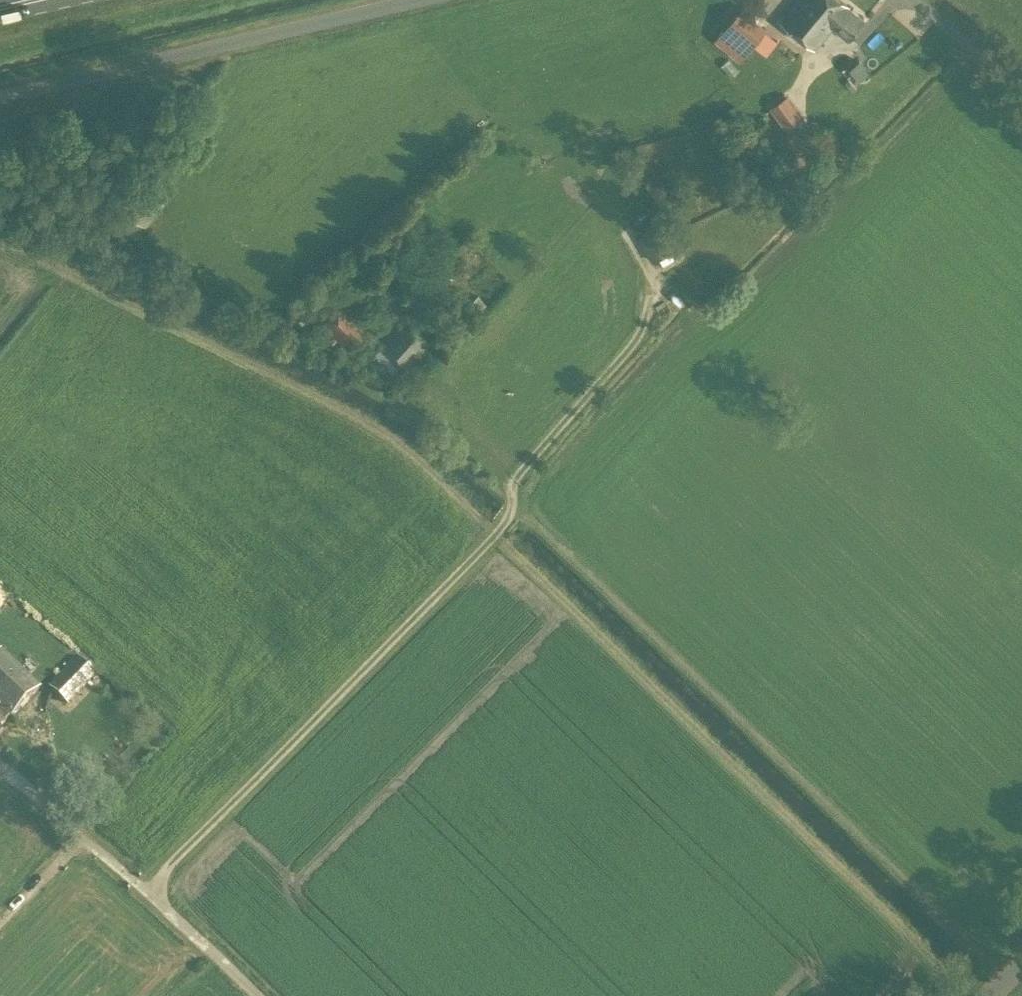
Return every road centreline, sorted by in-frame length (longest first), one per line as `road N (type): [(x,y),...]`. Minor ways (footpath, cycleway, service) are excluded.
road 1 (unclassified): [(0,94),(417,0)]
road 2 (unclassified): [(912,0),(1021,87)]

